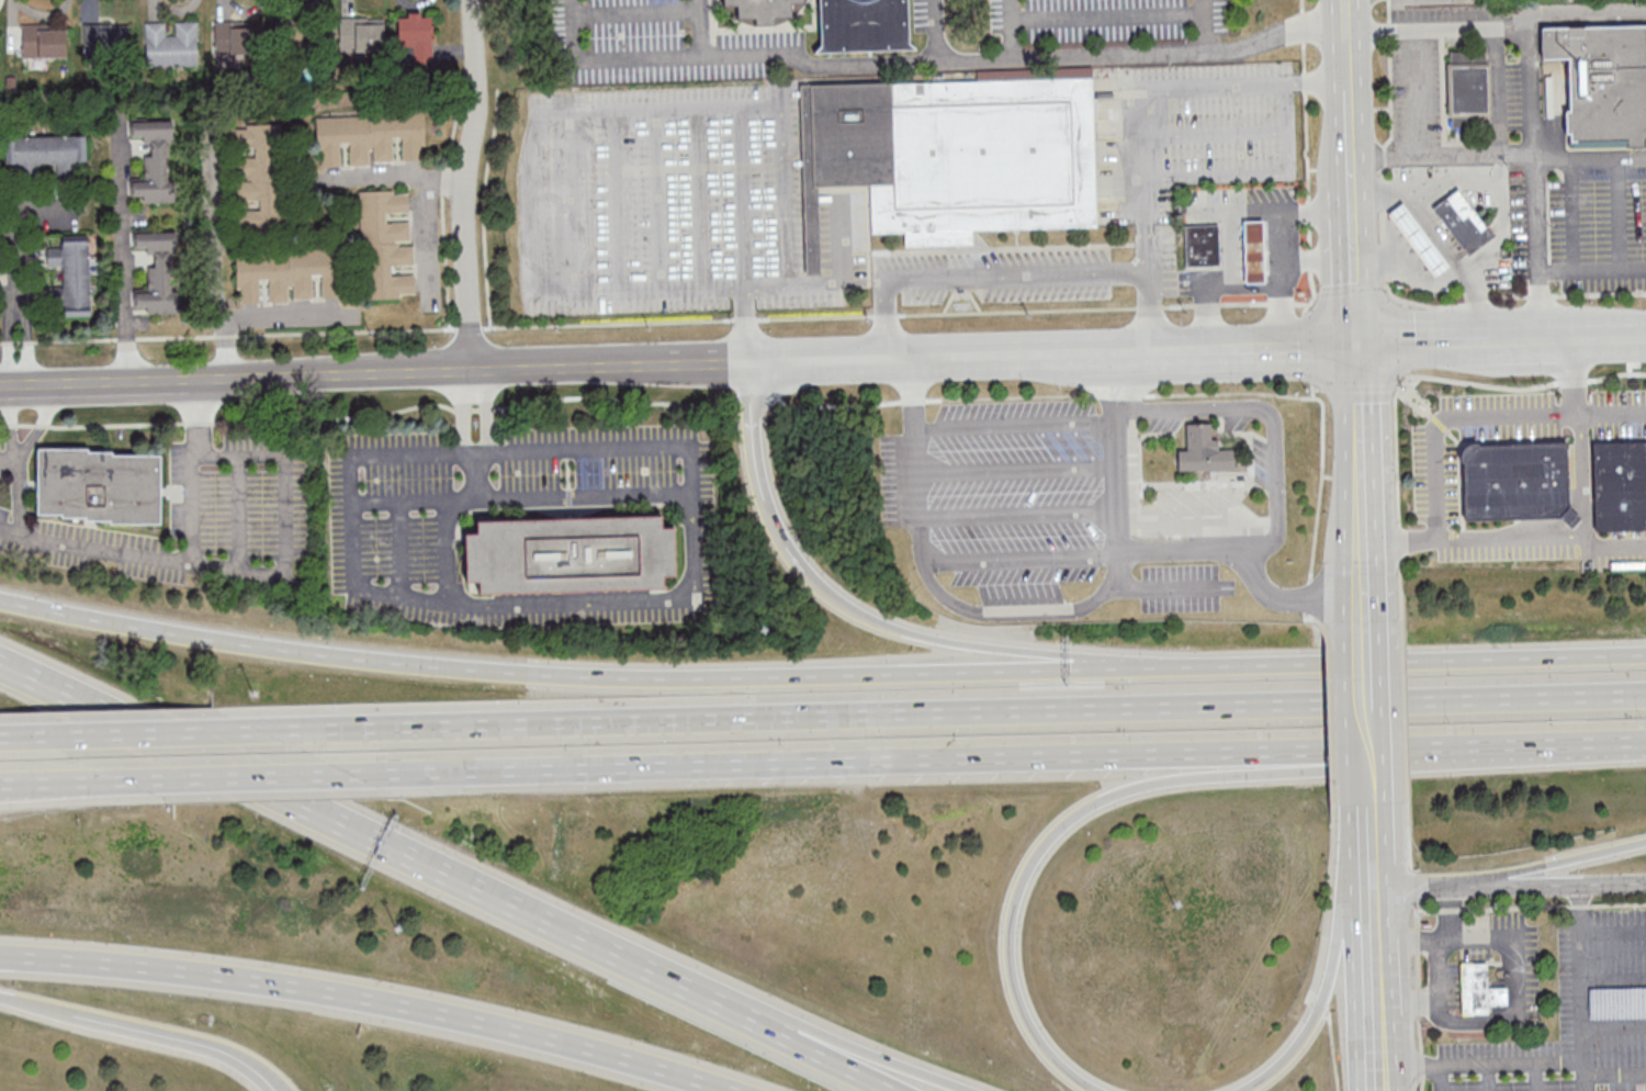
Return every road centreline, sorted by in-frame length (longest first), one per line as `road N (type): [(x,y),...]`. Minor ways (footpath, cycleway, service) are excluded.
road 1 (motorway): [(1645,694),(260,730)]
road 2 (motorway): [(351,775),(1645,741)]
road 3 (motorway): [(1188,666),(759,677),(526,674),(240,644),(0,600)]
road 4 (motorway): [(1103,1090),(1074,1077),(1038,1037),(1018,990),(1013,934),(1023,891),(1046,850),(1079,818),(1168,781),(1645,750)]
road 5 (motorway): [(790,1032),(0,664)]
road 6 (tertiary): [(0,390),(753,365)]
road 7 (motorway): [(0,959),(360,1001),(484,1025),(720,1090)]
road 8 (motorway): [(1188,666),(905,633),(850,610),(812,580),(764,495)]
road 9 (motorway): [(1645,654),(1188,666)]
road 10 (residential): [(473,375),(464,214),(471,0)]
road 11 (secondary): [(753,365),(1114,355)]
road 12 (motorway): [(1374,802),(1310,1028),(1281,1067),(1245,1090)]
road 13 (residential): [(229,382),(214,279),(208,123)]
road 14 (residential): [(128,385),(119,134)]
road 15 (motorway): [(260,730),(32,736)]
road 16 (motorway): [(125,780),(351,775)]
road 17 (motorway): [(1445,889),(1645,844)]
road 18 (secondary): [(1367,542),(1360,341)]
road 19 (motorway): [(69,1012),(226,1050),(259,1070)]
road 20 (residential): [(1445,889),(1645,885)]
road 21 (motorway): [(970,1090),(790,1032)]
road 22 (secondary): [(1190,351),(1360,341)]
road 23 (secondary): [(1360,341),(1354,191)]
road 24 (secondary): [(1382,1012),(1376,865)]
road 25 (motorway): [(764,495),(753,365)]
road 26 (motorway): [(905,1090),(790,1032)]
road 27 (motorway): [(0,784),(125,780)]
road 28 (secondary): [(1360,341),(1485,338)]

